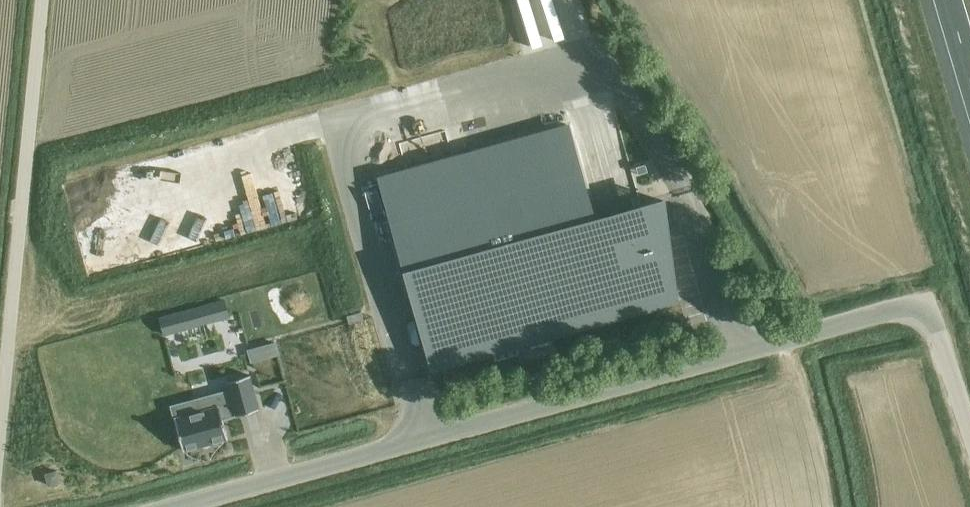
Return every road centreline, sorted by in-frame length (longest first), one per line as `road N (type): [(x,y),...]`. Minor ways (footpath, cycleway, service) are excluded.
road 1 (tertiary): [(171,506),(909,310)]
road 2 (unclassified): [(0,439),(42,0)]
road 3 (tertiary): [(969,426),(936,327),(909,310)]

